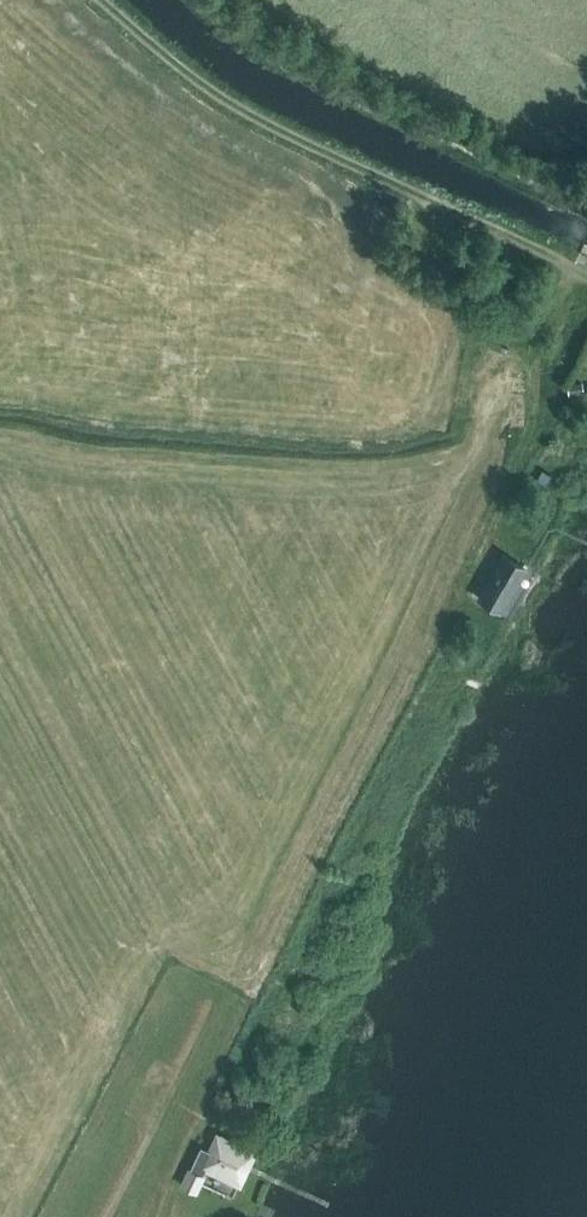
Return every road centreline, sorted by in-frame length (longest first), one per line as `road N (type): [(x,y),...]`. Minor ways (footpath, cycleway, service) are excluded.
road 1 (track): [(103,0),(212,94),(586,277)]
road 2 (track): [(163,1108),(108,1216)]

